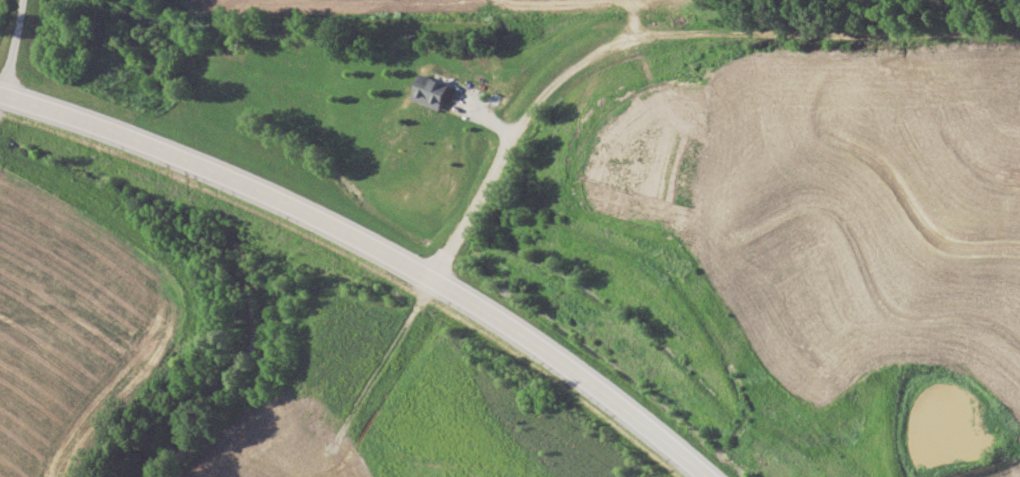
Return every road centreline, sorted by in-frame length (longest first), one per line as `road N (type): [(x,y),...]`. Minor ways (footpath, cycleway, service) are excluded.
road 1 (residential): [(327,439),(514,122),(565,63),(595,46),(680,29),(954,32)]
road 2 (primary): [(695,476),(510,331),(262,188),(160,141),(0,86)]

